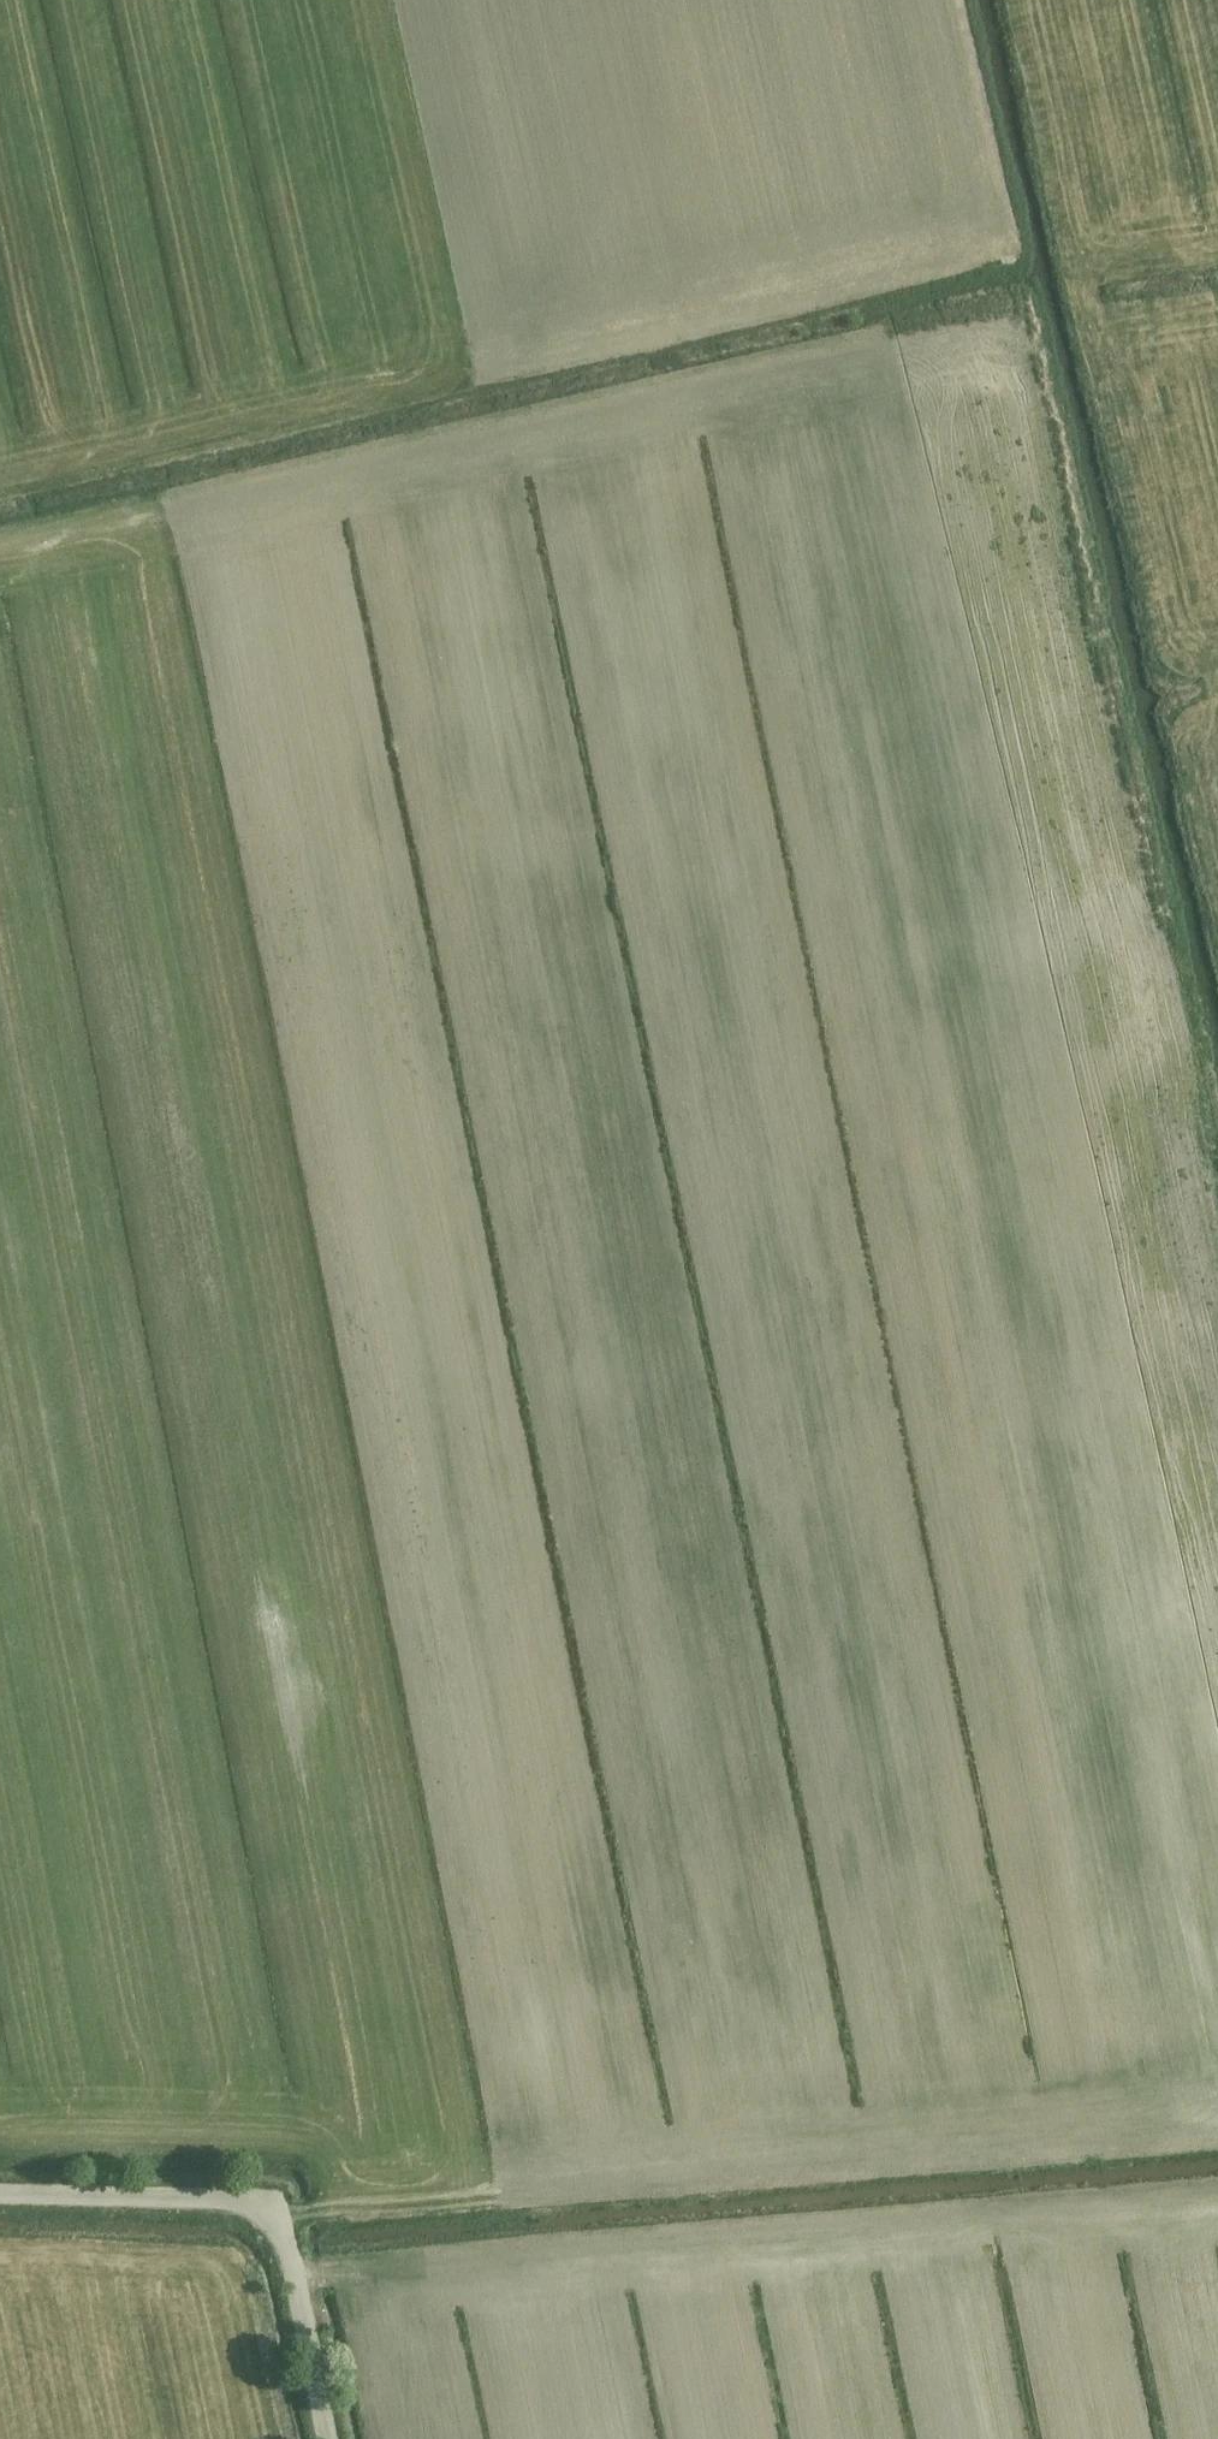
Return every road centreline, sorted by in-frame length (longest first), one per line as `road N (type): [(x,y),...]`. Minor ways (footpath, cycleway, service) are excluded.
road 1 (track): [(313,2438),(264,2221),(221,2200),(0,2195)]

